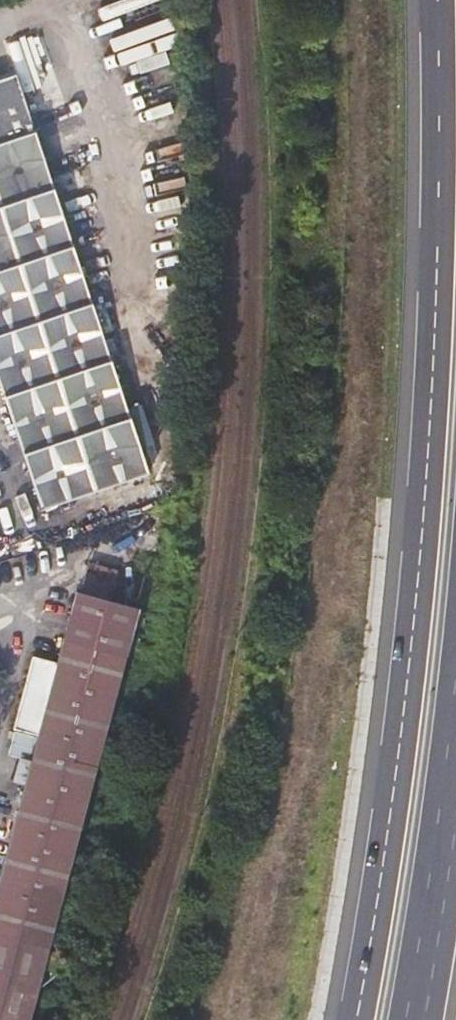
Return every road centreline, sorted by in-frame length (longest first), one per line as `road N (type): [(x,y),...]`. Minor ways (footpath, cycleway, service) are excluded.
road 1 (motorway): [(436,0),(440,171),(428,496),(352,1019)]
road 2 (motorway): [(418,1019),(455,760)]

